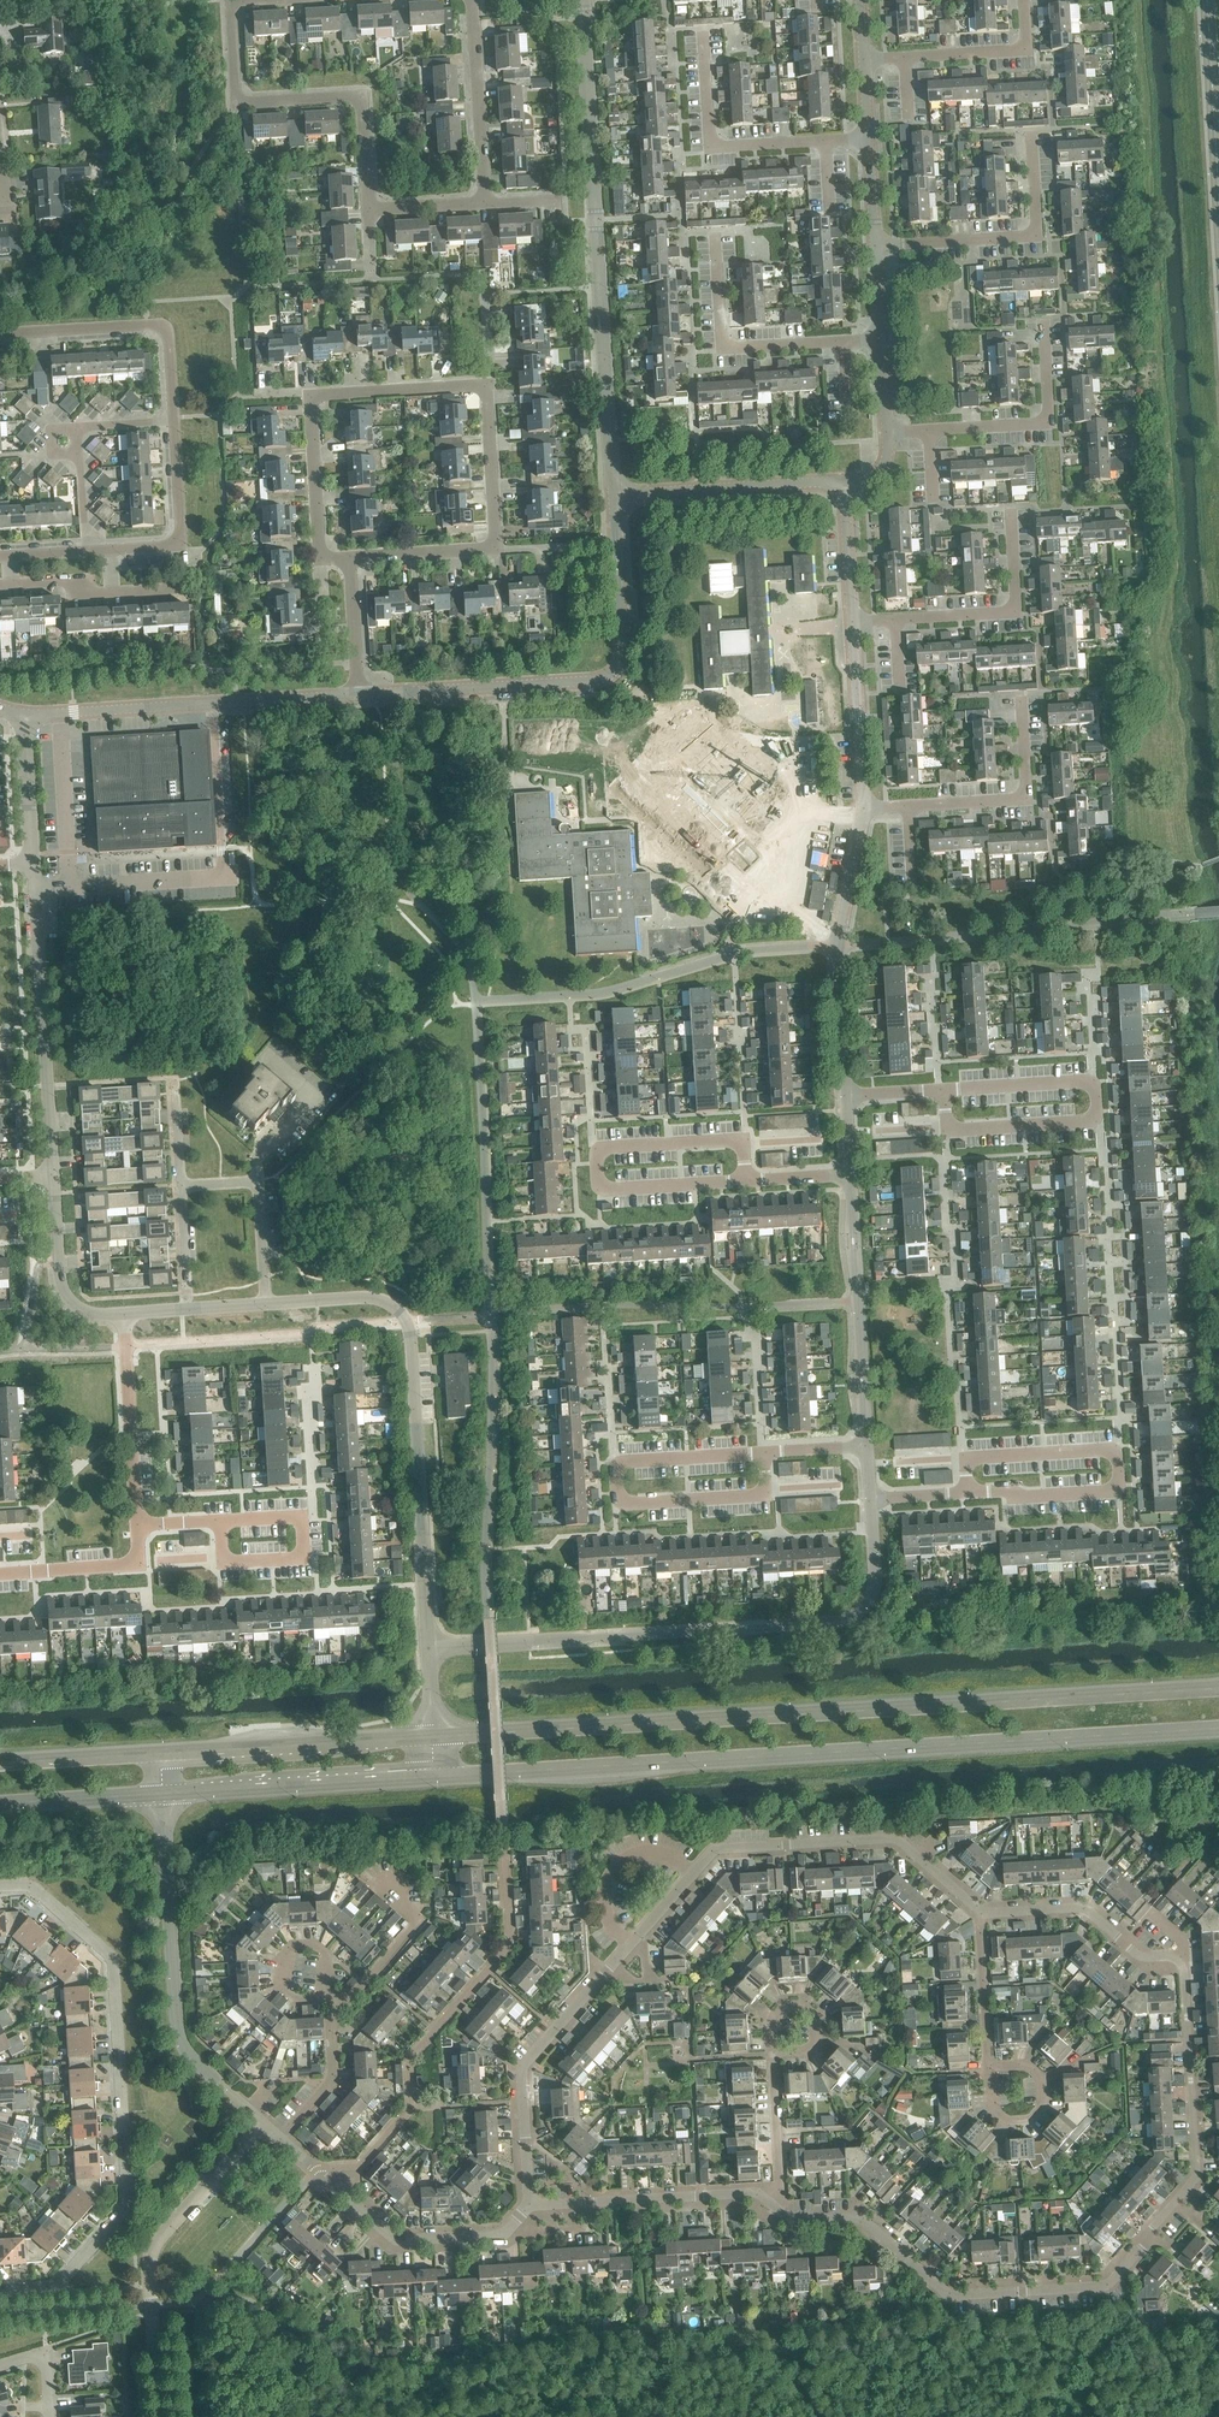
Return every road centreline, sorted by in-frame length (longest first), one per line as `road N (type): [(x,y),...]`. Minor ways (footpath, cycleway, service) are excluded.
road 1 (residential): [(780,2212),(856,2212),(949,2292),(969,2299),(1108,2280),(1195,2182),(1181,1961),(1142,1957),(1088,1911),(982,1918)]
road 2 (secondary): [(1218,1698),(1069,1698),(434,1736)]
road 3 (secondary): [(435,1776),(1218,1725)]
road 4 (residential): [(0,1890),(32,1888),(113,1958),(128,2204),(49,2294),(0,2297)]
road 5 (unclassified): [(430,1647),(841,1620),(858,1614),(874,1585),(868,1499)]
road 6 (tertiary): [(612,500),(581,0)]
road 7 (unclassified): [(269,1305),(380,1299),(408,1324),(430,1647)]
road 8 (residential): [(328,394),(467,384),(488,397),(495,541),(487,552),(350,562)]
road 9 (residential): [(235,0),(229,11),(236,90),(253,100),(347,92),(361,99),(365,199),(383,206),(482,200)]
road 10 (tertiary): [(357,695),(611,675),(619,658),(612,500)]
road 11 (residential): [(749,1179),(593,1187),(592,1146),(747,1137)]
road 12 (residential): [(961,1453),(1116,1445),(1118,1487),(964,1495)]
road 13 (residential): [(938,1090),(1093,1081),(1095,1121),(941,1129)]
road 14 (residential): [(163,1794),(182,2034),(196,2062),(252,2115)]
road 15 (residential): [(765,1453),(615,1459),(616,1493),(618,1502),(767,1491)]
road 16 (tertiary): [(22,712),(357,695)]
road 17 (residential): [(158,2416),(150,2262),(158,2239),(265,2127)]
road 18 (residential): [(697,1875),(718,1852),(896,1841),(982,1918)]
road 19 (unclassified): [(31,863),(50,1172)]
road 20 (residential): [(528,2206),(520,2076),(633,1948)]
road 21 (residential): [(281,2142),(392,2240),(497,2241),(528,2206)]
road 22 (unclassified): [(844,1095),(840,944),(860,810)]
road 23 (residential): [(703,29),(711,146),(868,138)]
road 24 (residential): [(714,237),(722,350),(882,338)]
road 25 (secondary): [(434,1736),(161,1755)]
road 26 (secondary): [(163,1794),(435,1776)]
road 27 (unclassified): [(864,1446),(848,1174)]
road 28 (residential): [(860,810),(1026,799),(1019,694)]
road 29 (residential): [(876,244),(1038,232),(1029,133)]
road 30 (residential): [(850,621),(1011,611),(1007,512)]
road 31 (residential): [(888,431),(1048,418),(1043,319)]
road 32 (residential): [(0,333),(161,326),(169,335),(173,421)]
road 33 (residential): [(528,2206),(753,2198),(780,2212)]
road 34 (secondary): [(1204,0),(1218,238)]
road 35 (unclassified): [(612,500),(844,486)]
road 36 (residential): [(216,1521),(312,1517),(314,1553),(217,1558)]
road 37 (residential): [(862,61),(1027,50),(1023,0)]
road 38 (residential): [(134,1525),(121,1314)]
road 39 (residential): [(482,200),(471,0)]
road 40 (residential): [(350,562),(322,545),(311,406),(328,394)]
road 41 (unclassified): [(860,810),(850,621)]
road 42 (unclassified): [(50,1172),(60,1288),(75,1307),(121,1314)]
road 43 (residential): [(334,2022),(421,1923),(383,1884)]
road 44 (residential): [(173,421),(179,533),(168,547),(112,549)]
road 45 (residential): [(633,1948),(605,1913),(619,1866),(664,1856),(697,1875)]
road 46 (residential): [(0,1572),(137,1564),(134,1525)]
road 47 (residential): [(260,1182),(264,1154),(314,1098),(262,1054)]
road 48 (secondary): [(0,1804),(163,1794)]
road 49 (secondary): [(161,1755),(0,1764)]
road 50 (residential): [(780,2212),(771,2056)]
road 51 (unclassified): [(22,712),(31,863)]
road 52 (residential): [(990,2069),(982,1918)]
road 53 (residential): [(990,2069),(1029,2066),(1042,2079),(1042,2108),(1032,2123),(1005,2123),(991,2113)]
road 54 (unclassified): [(121,1314),(269,1305)]
road 55 (residential): [(771,2056),(770,2025),(786,2003),(807,2001),(818,2011),(818,2046),(809,2052)]
road 56 (residential): [(281,2142),(332,2082),(334,2022)]
road 57 (unclassified): [(850,621),(844,486)]
road 58 (residential): [(328,1998),(325,1954),(313,1946),(295,1948),(287,1962),(286,1990),(295,1999)]
road 59 (residential): [(350,562),(357,695)]
road 60 (residential): [(269,1305),(260,1182)]

